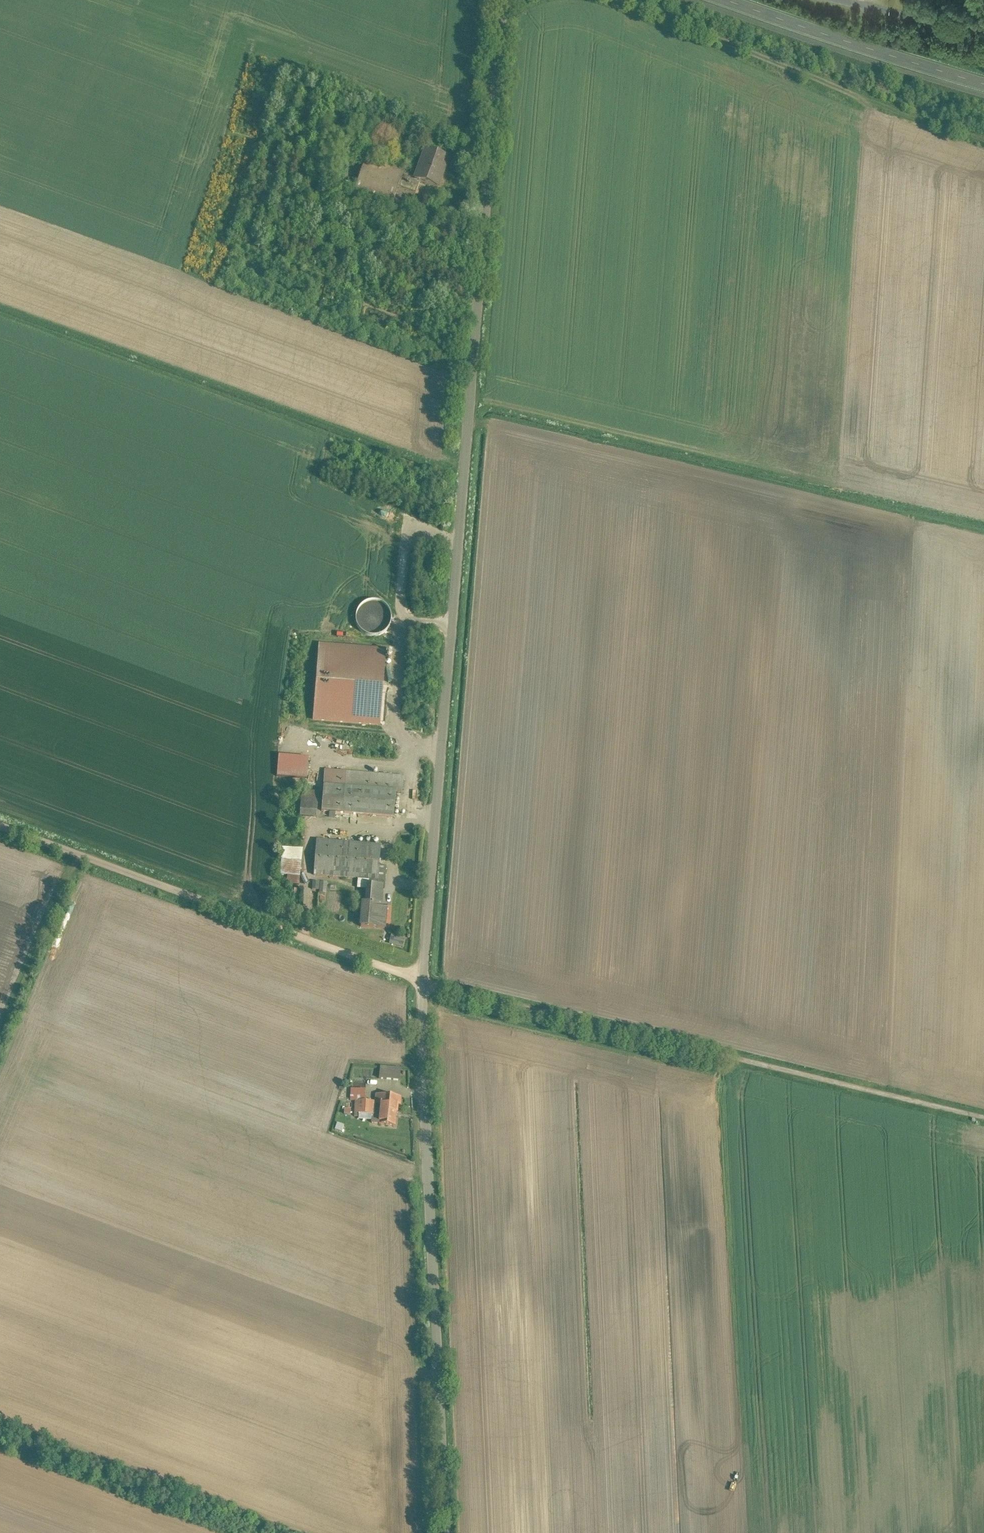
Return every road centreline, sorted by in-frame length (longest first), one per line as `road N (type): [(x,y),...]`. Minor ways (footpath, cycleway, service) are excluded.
road 1 (unclassified): [(426,982),(503,0)]
road 2 (track): [(426,982),(983,1119)]
road 3 (unclassified): [(448,1532),(426,982)]
road 4 (unclassified): [(0,828),(426,982)]
road 5 (track): [(619,0),(983,140)]
road 6 (tertiary): [(715,0),(983,89)]
road 7 (track): [(80,857),(0,1046)]
road 8 (residential): [(835,0),(983,35)]

